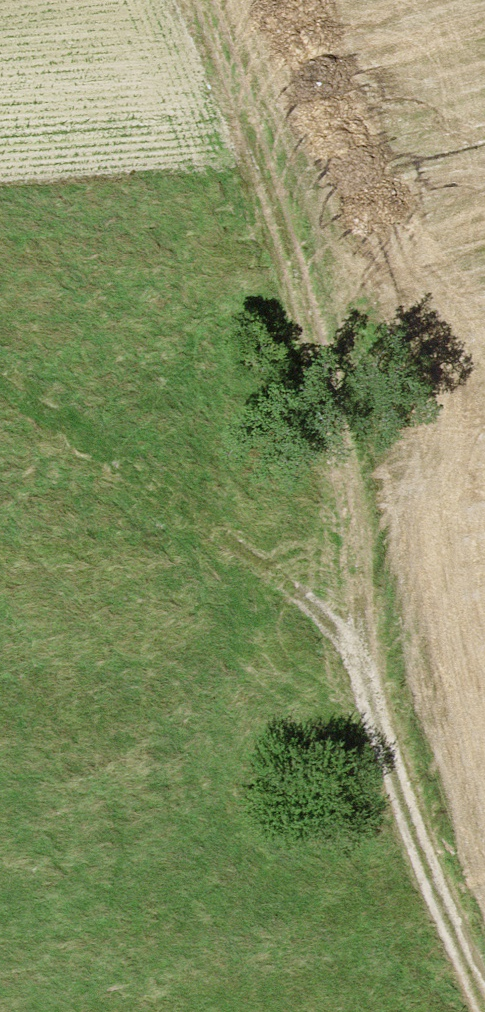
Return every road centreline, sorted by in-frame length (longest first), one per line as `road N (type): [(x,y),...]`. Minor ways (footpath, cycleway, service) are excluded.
road 1 (track): [(357,669),(369,532),(355,464),(185,0)]
road 2 (track): [(357,669),(320,619),(276,582),(141,474),(0,379)]
road 3 (track): [(481,1011),(357,669)]

